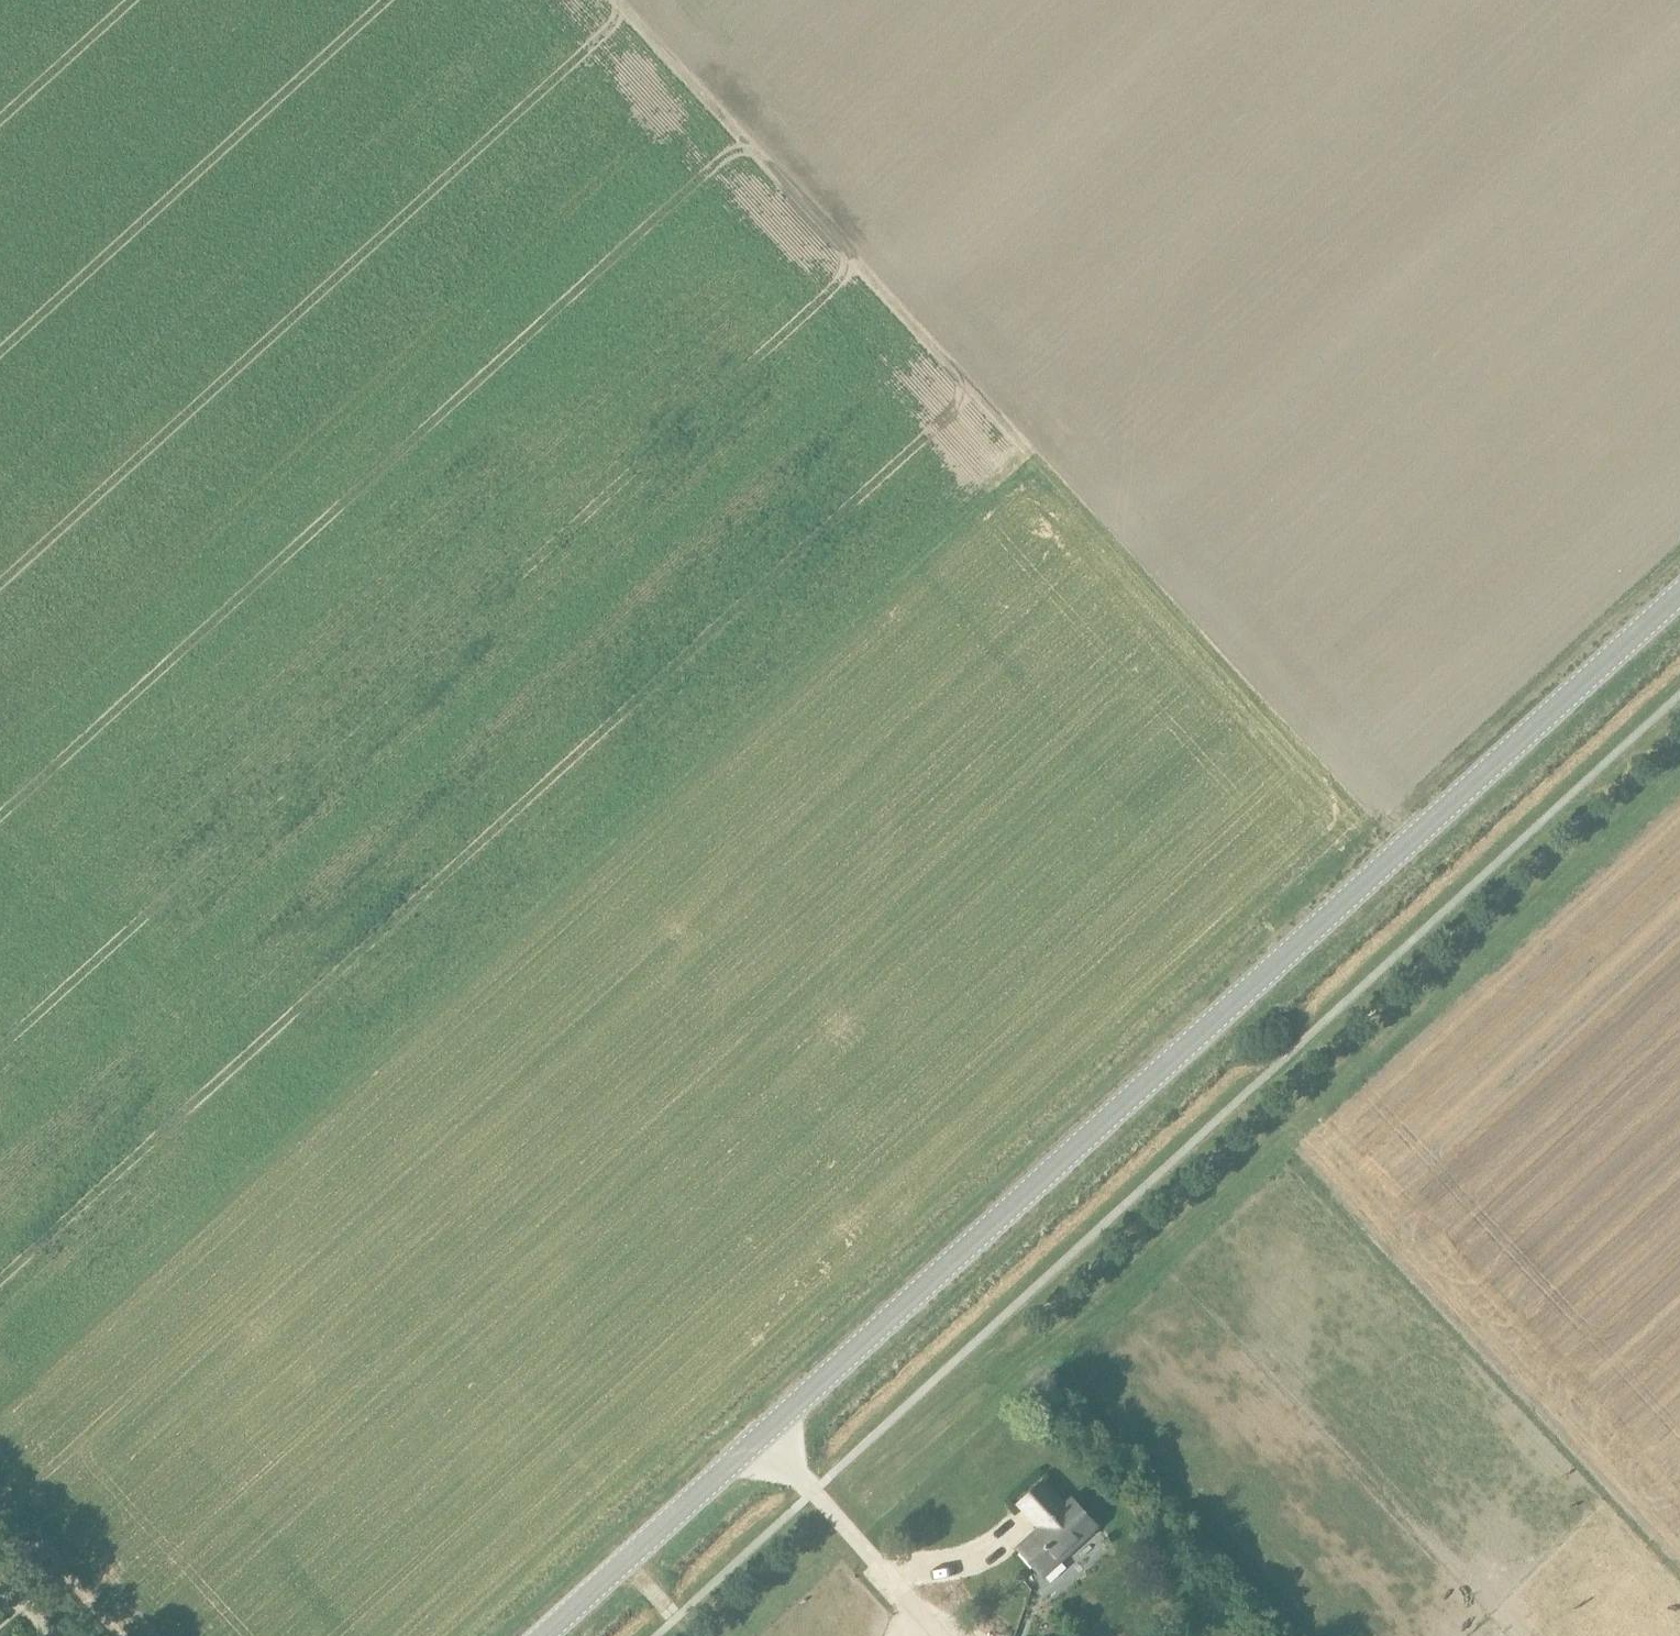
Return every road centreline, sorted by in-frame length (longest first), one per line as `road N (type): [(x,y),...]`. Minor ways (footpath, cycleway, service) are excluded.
road 1 (tertiary): [(542,1635),(1679,599)]

